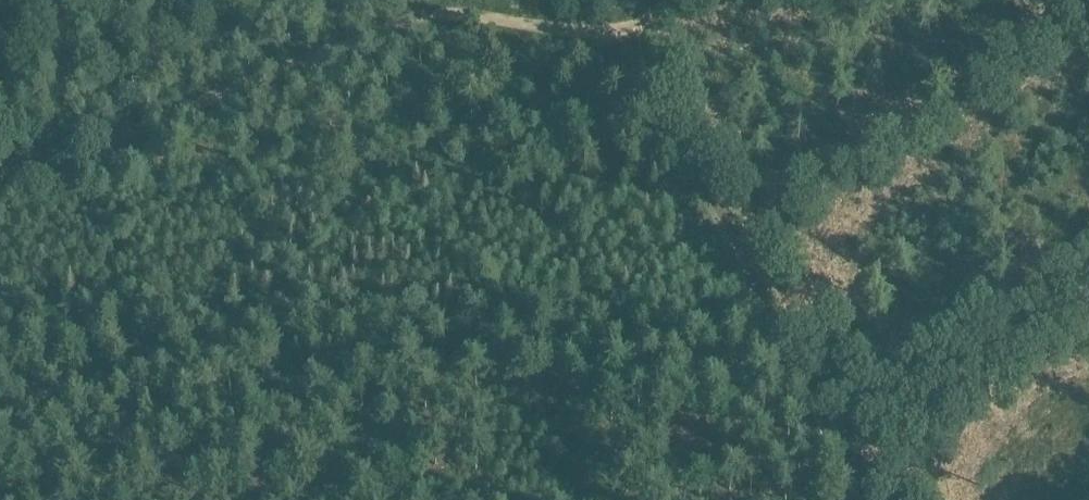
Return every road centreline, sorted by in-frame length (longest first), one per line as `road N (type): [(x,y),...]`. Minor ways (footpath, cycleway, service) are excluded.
road 1 (track): [(678,0),(624,30),(426,15),(0,179)]
road 2 (track): [(624,30),(858,499)]

